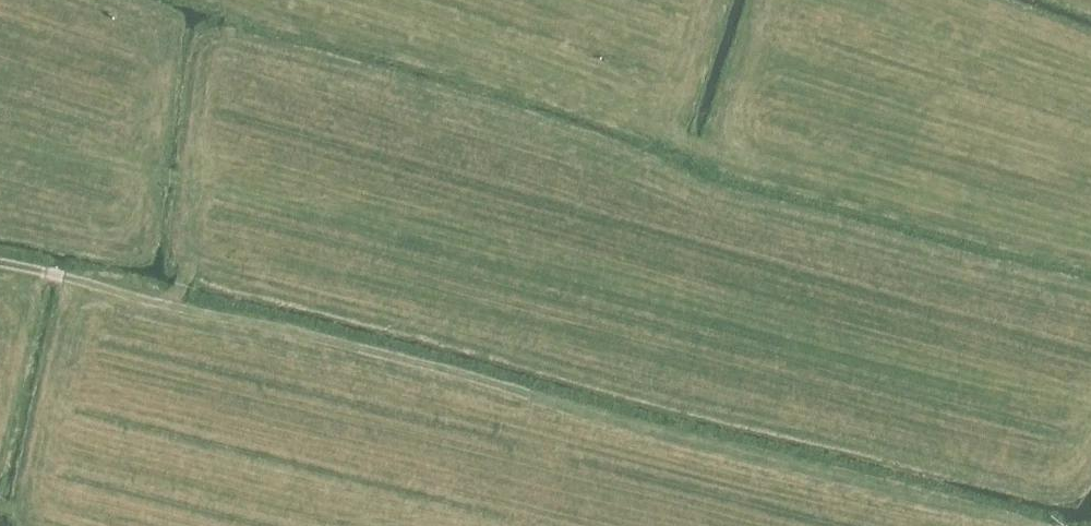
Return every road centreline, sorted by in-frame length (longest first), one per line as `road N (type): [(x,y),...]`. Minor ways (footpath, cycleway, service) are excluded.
road 1 (track): [(1090,409),(0,132)]
road 2 (track): [(1022,525),(170,305)]
road 3 (track): [(170,305),(0,265)]
road 4 (track): [(170,305),(191,273),(191,184)]

